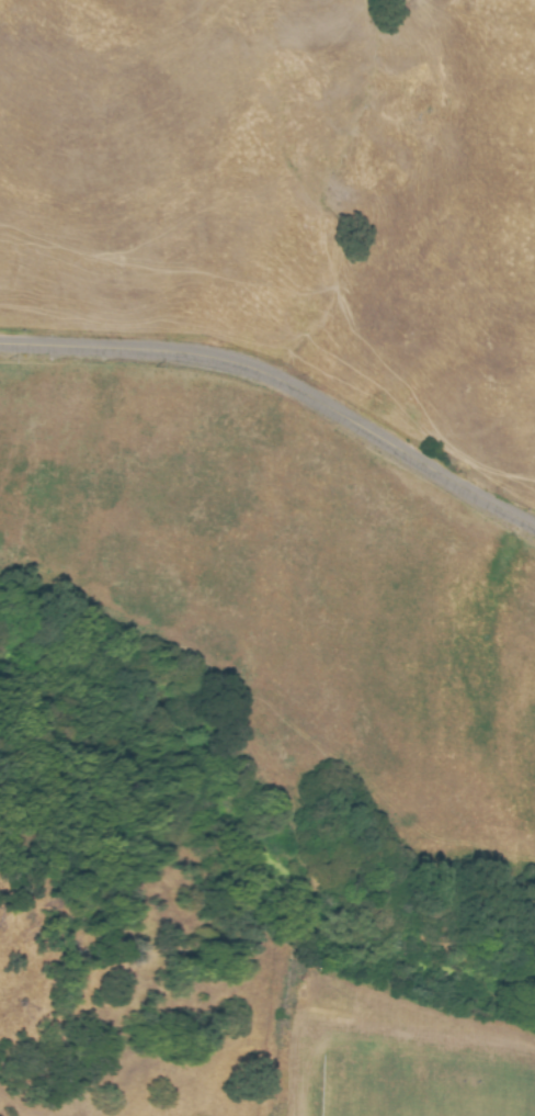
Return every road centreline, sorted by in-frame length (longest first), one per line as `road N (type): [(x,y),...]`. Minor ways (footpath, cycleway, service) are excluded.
road 1 (tertiary): [(0,347),(172,353),(266,375),(534,529)]

